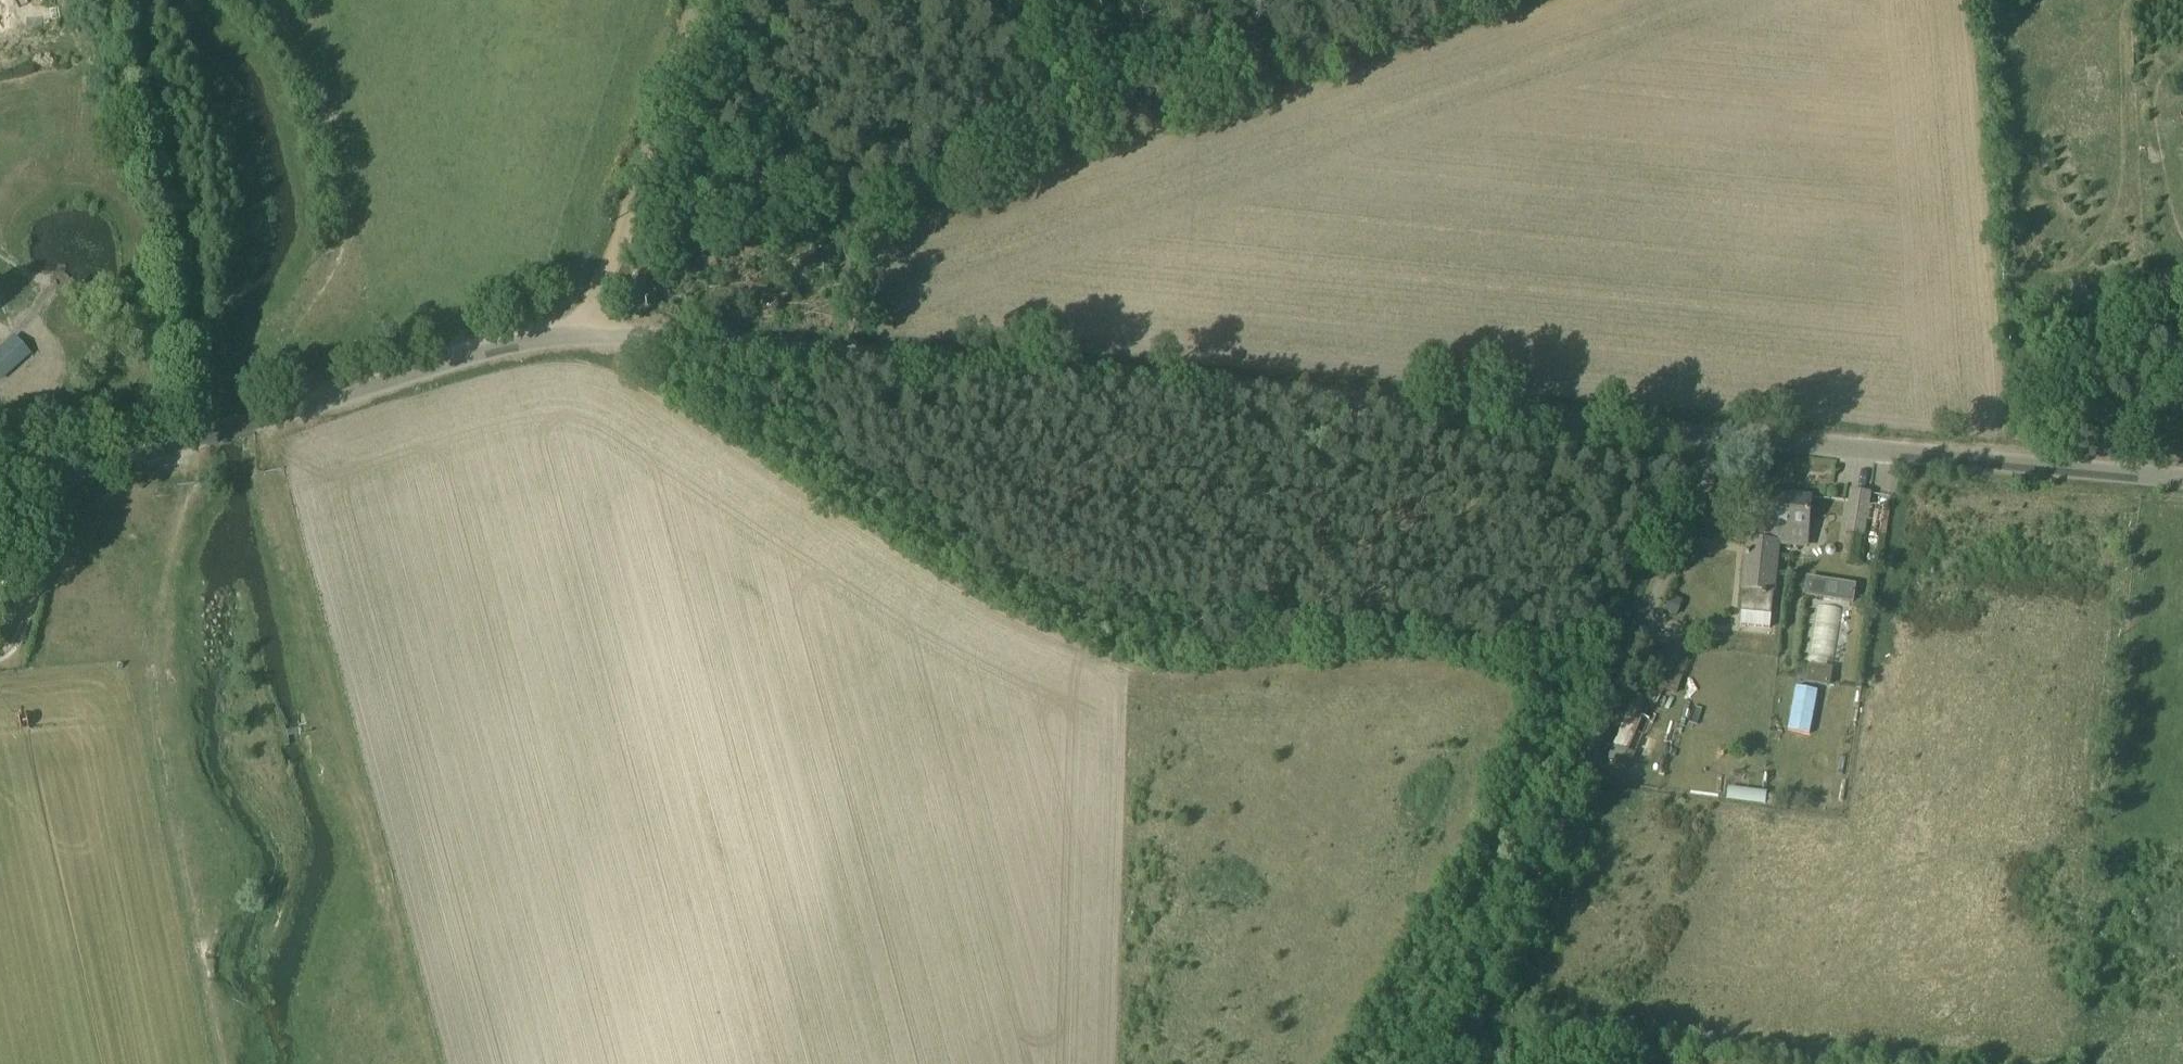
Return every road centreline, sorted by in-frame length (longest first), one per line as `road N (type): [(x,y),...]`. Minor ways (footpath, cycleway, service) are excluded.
road 1 (unclassified): [(1707,434),(584,332)]
road 2 (unclassified): [(1453,1063),(1707,434)]
road 3 (unclassified): [(0,477),(199,437),(584,332)]
road 4 (unclassified): [(2182,477),(1707,434)]
road 5 (track): [(701,0),(584,332)]
road 6 (track): [(75,462),(19,639),(0,658)]

